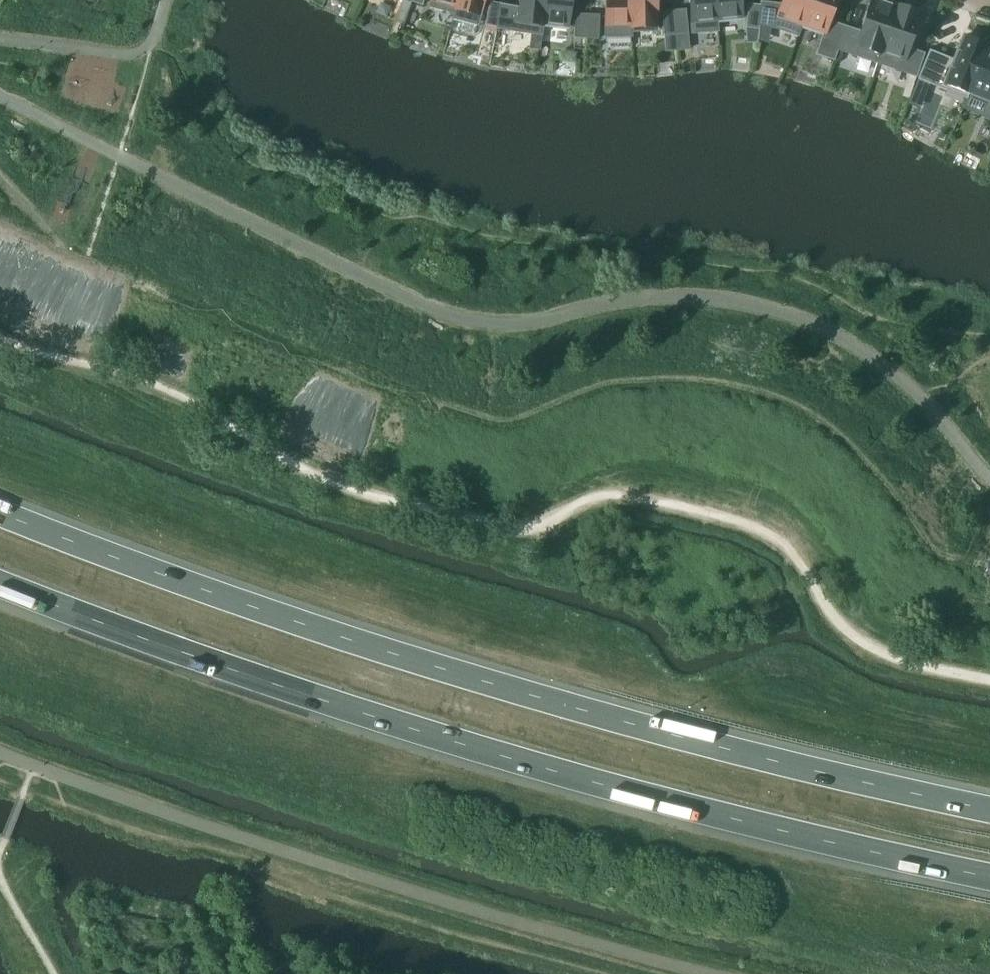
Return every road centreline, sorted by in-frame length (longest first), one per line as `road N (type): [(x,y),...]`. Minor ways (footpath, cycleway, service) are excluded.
road 1 (track): [(0,325),(166,388),(277,451),(445,514),(512,530),(545,524),(566,499),(627,489),(752,523),(808,574),(853,631),(909,662),(989,680)]
road 2 (trunk): [(0,580),(596,780),(989,875)]
road 3 (trunk): [(989,808),(864,784),(362,644),(0,515)]

